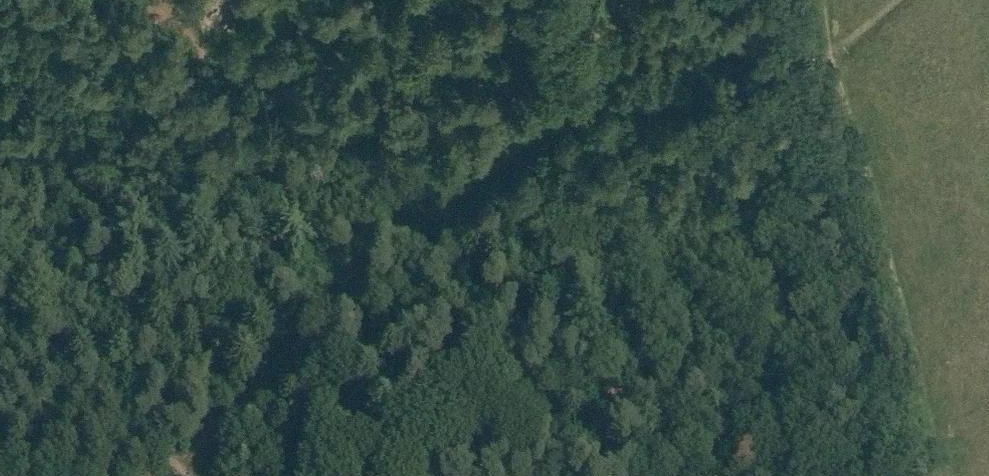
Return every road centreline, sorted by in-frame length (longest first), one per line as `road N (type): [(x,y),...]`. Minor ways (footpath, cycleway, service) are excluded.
road 1 (track): [(831,50),(941,475)]
road 2 (track): [(683,475),(667,458),(564,122)]
road 3 (track): [(346,475),(643,385)]

